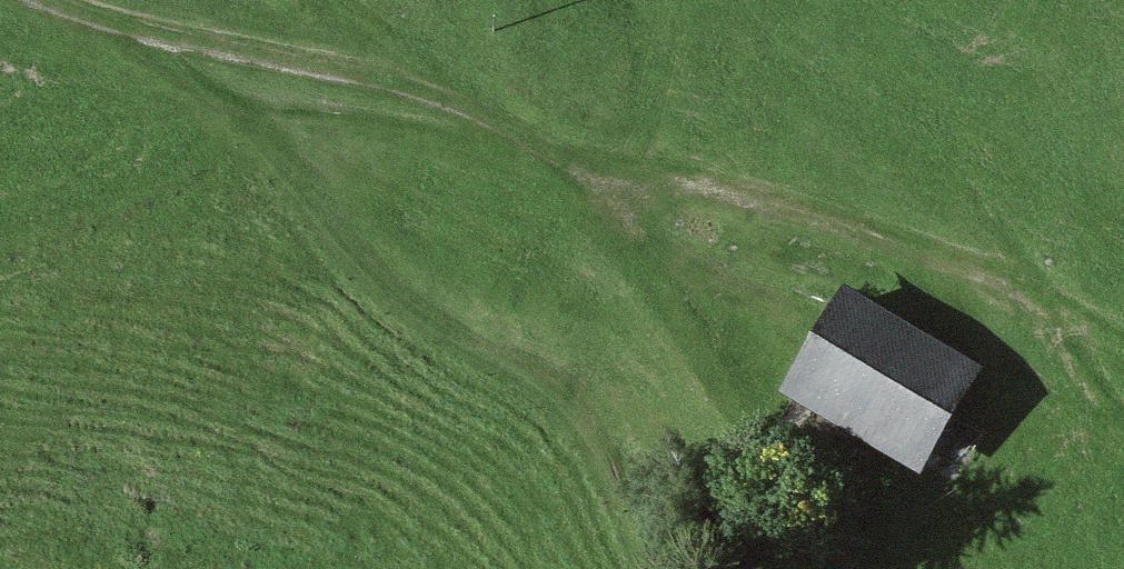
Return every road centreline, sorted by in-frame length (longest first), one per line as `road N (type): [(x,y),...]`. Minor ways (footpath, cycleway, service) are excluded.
road 1 (track): [(42,0),(105,29),(429,90),(748,305)]
road 2 (track): [(652,568),(629,508),(566,421),(457,353),(111,30)]

